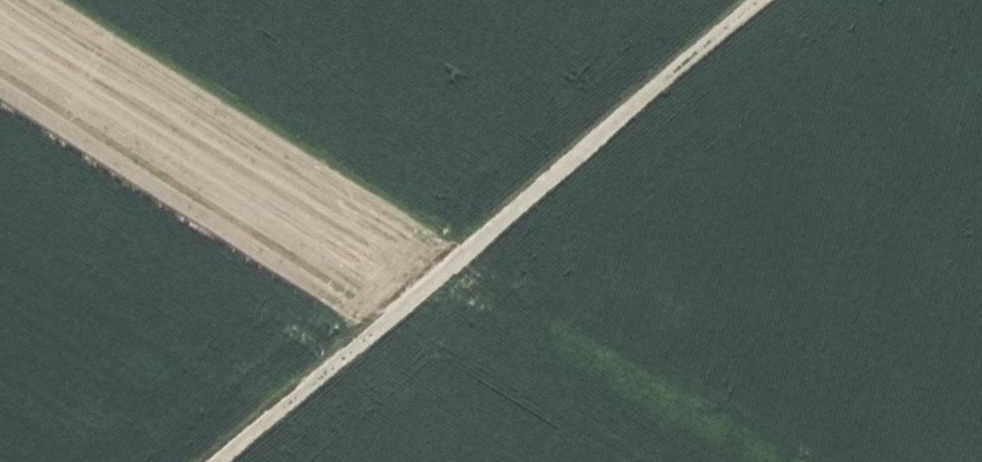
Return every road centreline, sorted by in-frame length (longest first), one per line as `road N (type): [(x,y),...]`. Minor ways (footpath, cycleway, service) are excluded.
road 1 (track): [(207,461),(763,0)]

